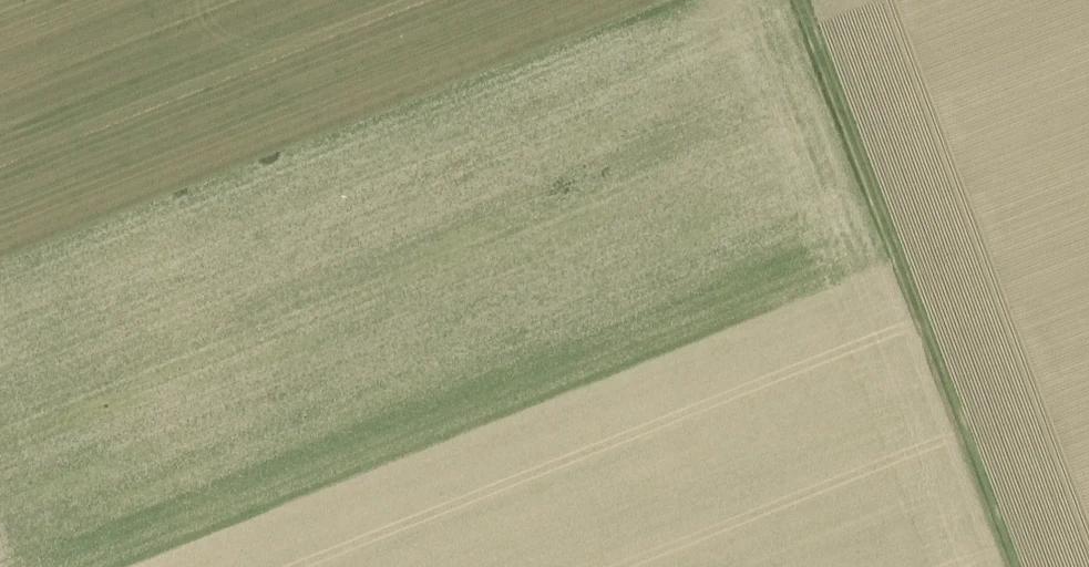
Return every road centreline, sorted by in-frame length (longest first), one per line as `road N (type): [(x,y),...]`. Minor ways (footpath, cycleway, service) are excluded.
road 1 (track): [(810,0),(1015,566)]

